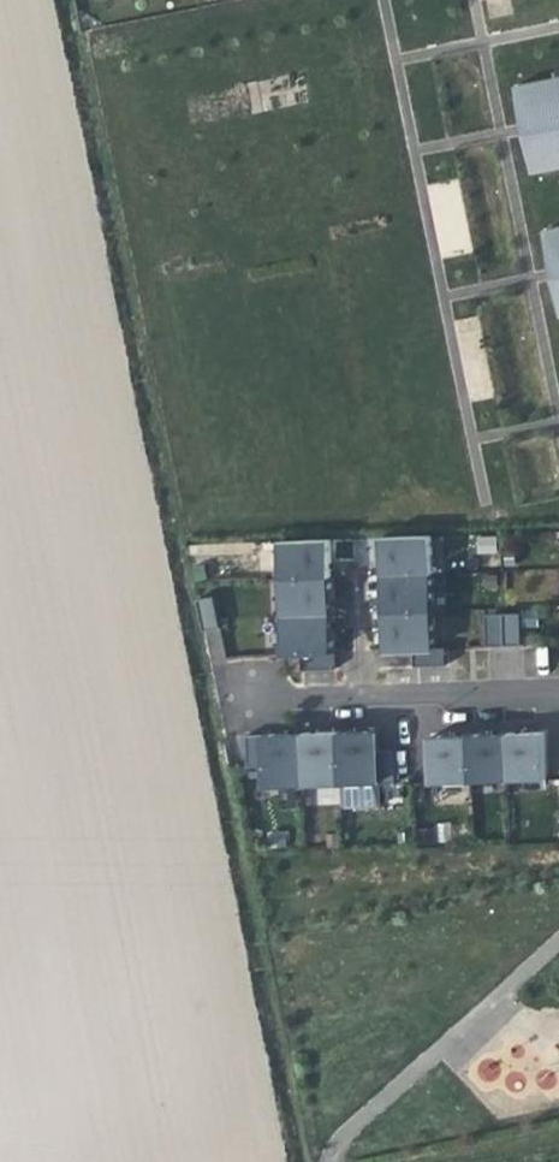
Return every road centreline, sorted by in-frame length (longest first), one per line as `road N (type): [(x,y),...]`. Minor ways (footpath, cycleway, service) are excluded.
road 1 (residential): [(558,695),(361,702)]
road 2 (residential): [(361,702),(355,549)]
road 3 (residential): [(361,702),(231,707)]

